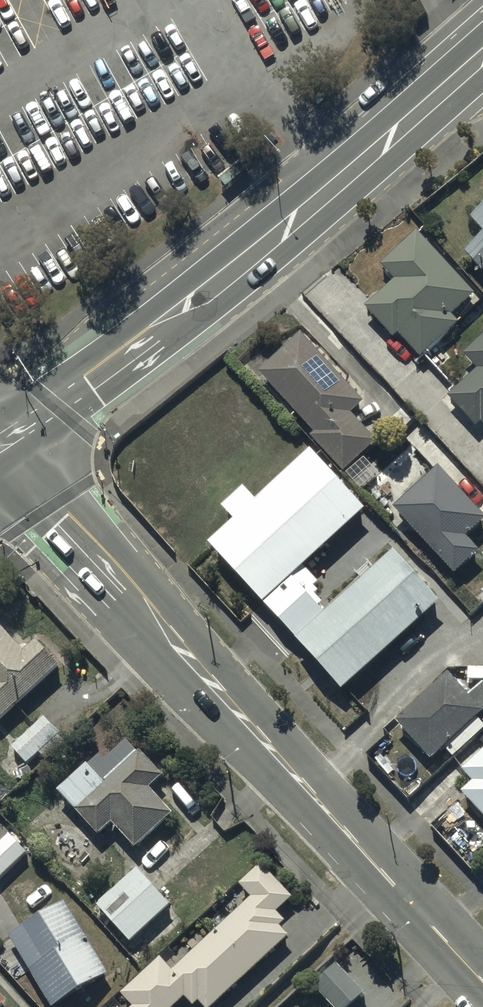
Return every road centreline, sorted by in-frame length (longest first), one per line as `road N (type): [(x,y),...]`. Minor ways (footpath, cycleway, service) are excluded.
road 1 (tertiary): [(0,462),(482,983)]
road 2 (secondary): [(482,55),(266,246),(0,455)]

